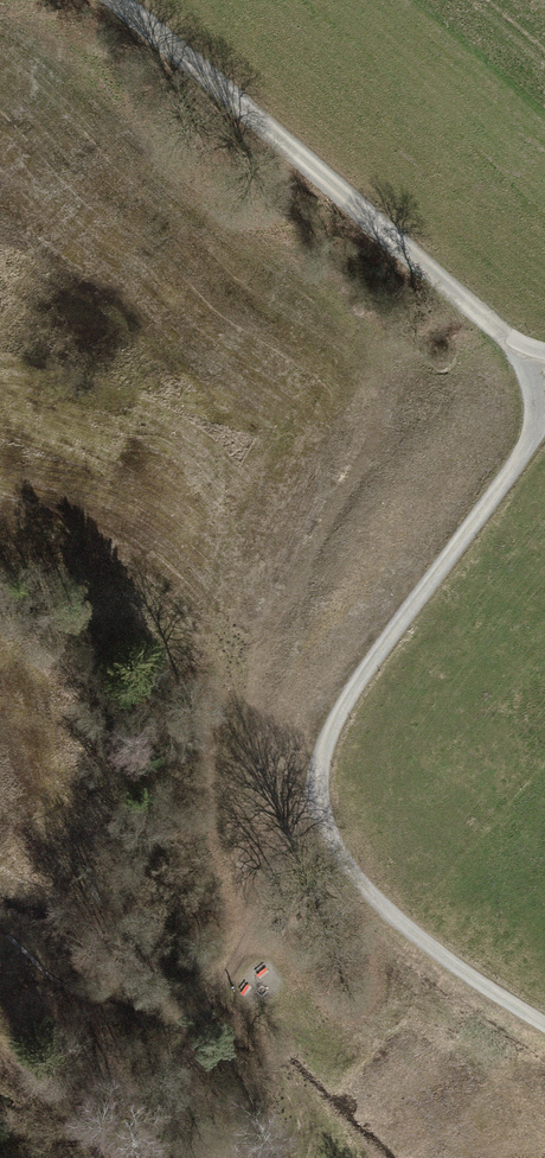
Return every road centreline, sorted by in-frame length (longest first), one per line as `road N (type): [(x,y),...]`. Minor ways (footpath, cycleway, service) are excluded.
road 1 (track): [(118,0),(501,334),(528,389),(532,440)]
road 2 (track): [(319,783),(327,738),(346,699),(532,440)]
road 3 (track): [(544,1025),(388,910),(336,842),(319,783)]

